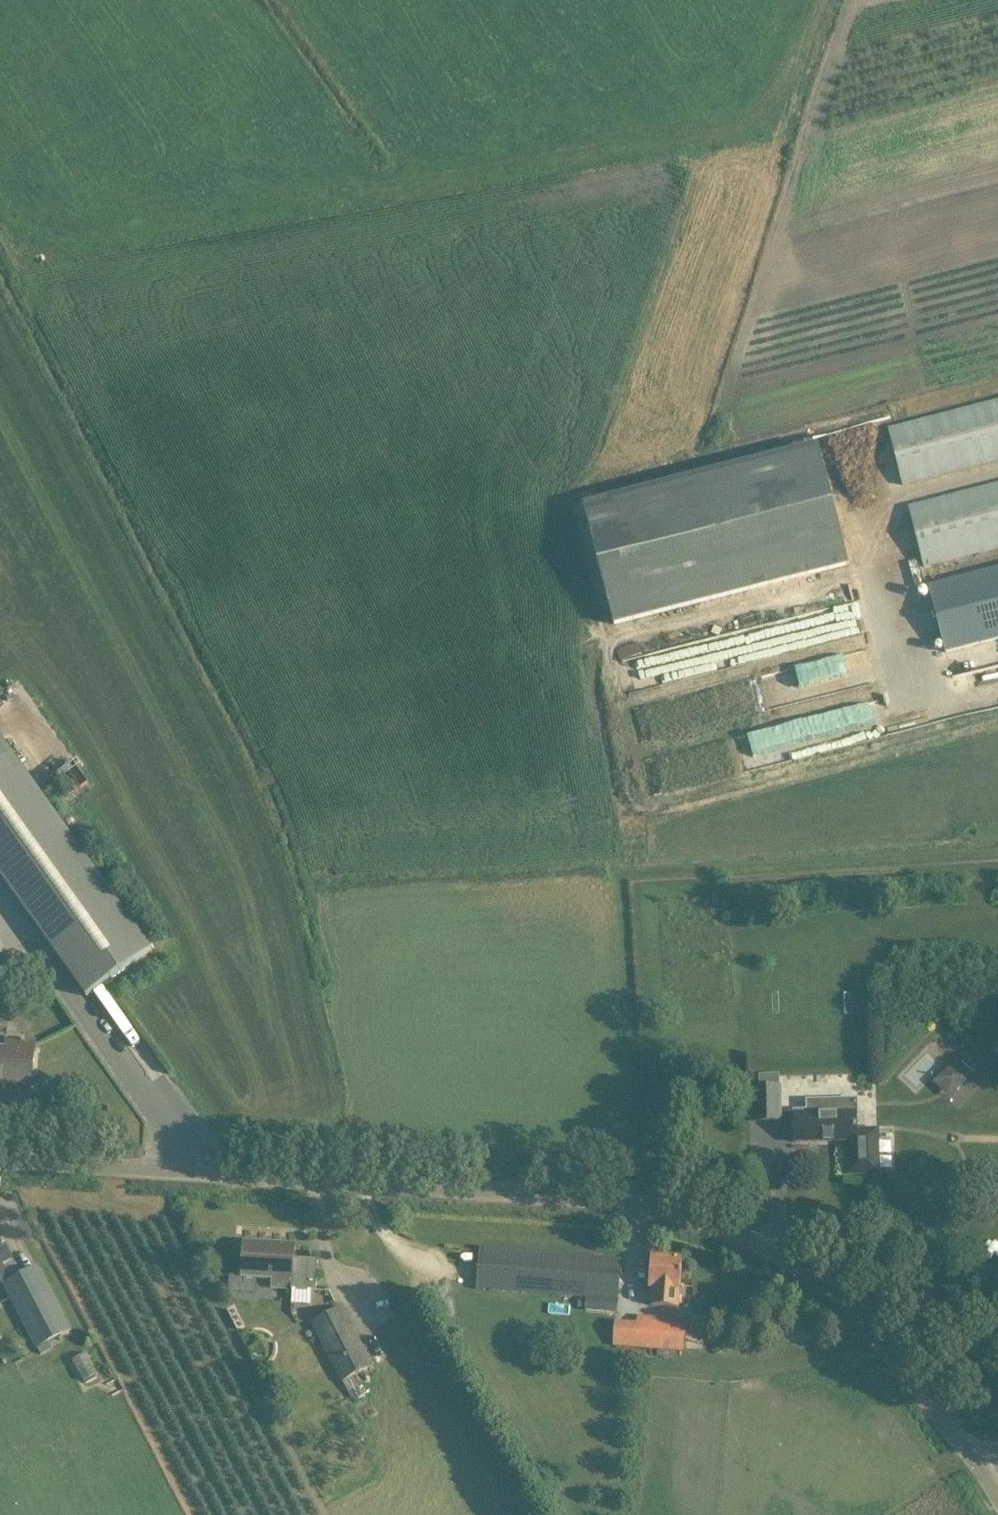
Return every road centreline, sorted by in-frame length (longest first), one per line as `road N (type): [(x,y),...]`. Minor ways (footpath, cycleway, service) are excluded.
road 1 (unclassified): [(982,1468),(856,1304),(747,1232),(627,1200),(0,1161)]

